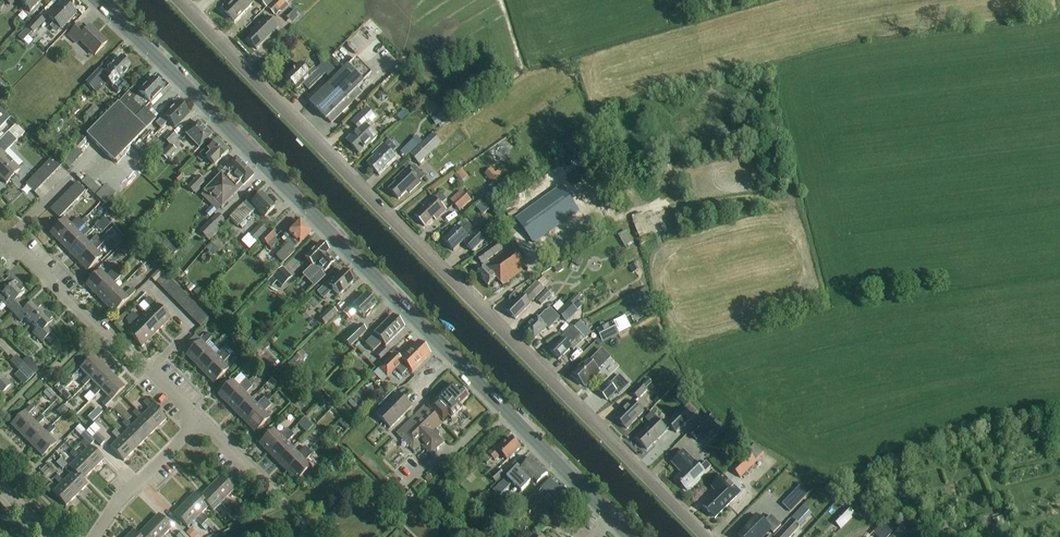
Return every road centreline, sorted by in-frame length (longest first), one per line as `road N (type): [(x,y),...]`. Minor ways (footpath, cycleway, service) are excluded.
road 1 (secondary): [(630,536),(95,0)]
road 2 (residential): [(708,536),(181,0)]
road 3 (residential): [(201,420),(25,254),(0,241)]
road 4 (residential): [(97,536),(120,501),(201,420)]

